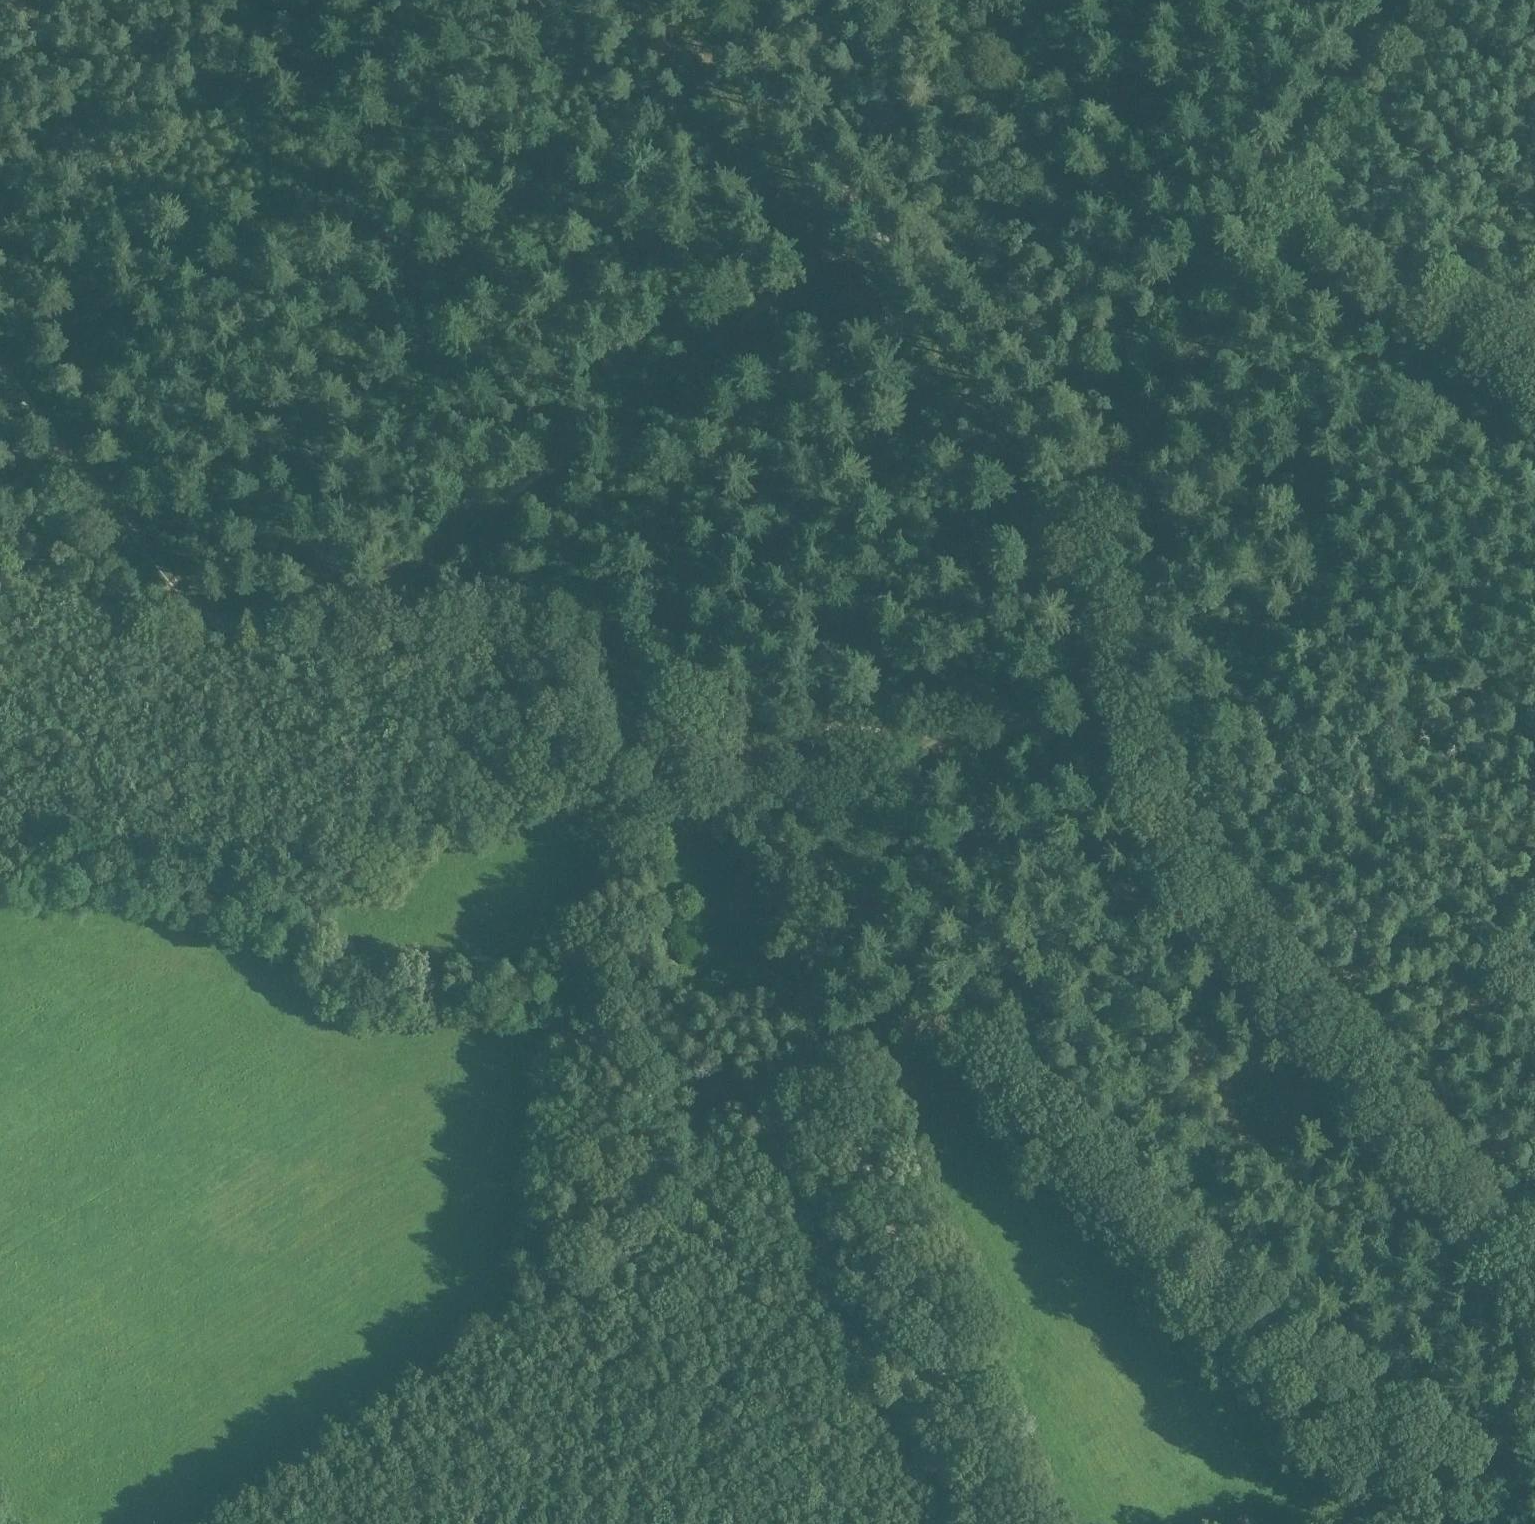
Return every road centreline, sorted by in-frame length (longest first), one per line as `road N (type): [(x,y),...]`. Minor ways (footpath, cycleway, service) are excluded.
road 1 (track): [(1094,494),(1065,661),(1054,693),(1033,716),(1008,727),(911,741),(841,727),(813,734),(728,793),(671,809),(626,789),(586,726),(472,619),(362,614),(167,626),(54,601),(0,578)]
road 2 (track): [(1534,1293),(1158,823),(1100,601),(1094,494)]
road 3 (track): [(998,1523),(798,981),(748,993),(696,982),(667,951),(662,923),(677,898),(682,855),(671,809)]
road 4 (track): [(873,225),(362,614)]
road 5 (track): [(692,0),(1094,494)]
road 6 (track): [(1094,494),(1304,215),(1534,372)]
road 7 (track): [(1150,0),(1124,92),(1121,187),(1141,269),(1202,350)]
road 8 (track): [(0,368),(211,628)]
road 9 (track): [(911,741),(876,892),(840,944),(798,981)]
road 10 (track): [(1452,0),(1304,215)]

